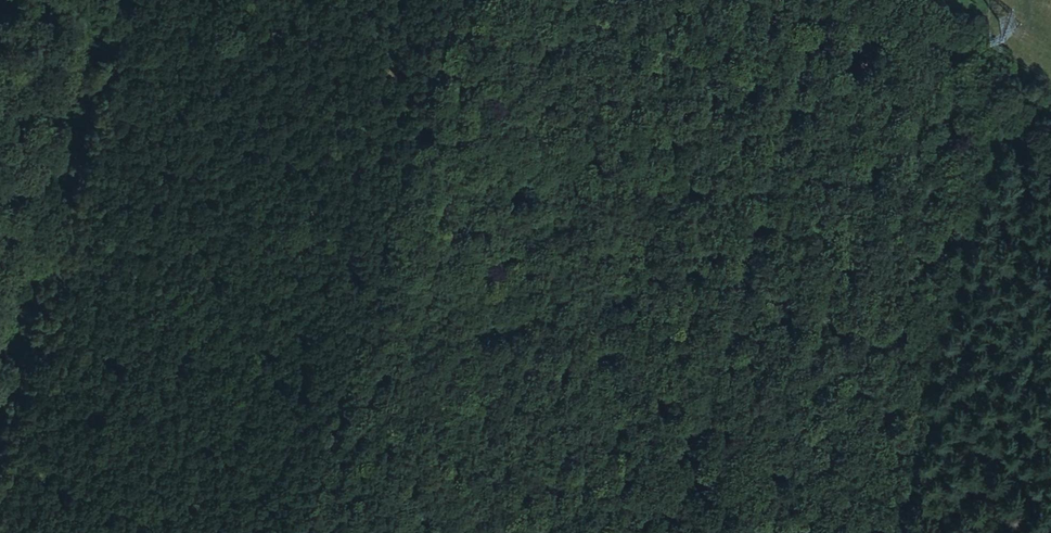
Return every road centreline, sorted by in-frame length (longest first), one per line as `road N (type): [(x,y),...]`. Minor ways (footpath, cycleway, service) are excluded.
road 1 (track): [(308,532),(460,0)]
road 2 (track): [(121,0),(0,426)]
road 3 (track): [(1018,122),(906,532)]
road 4 (track): [(865,0),(1050,149)]

